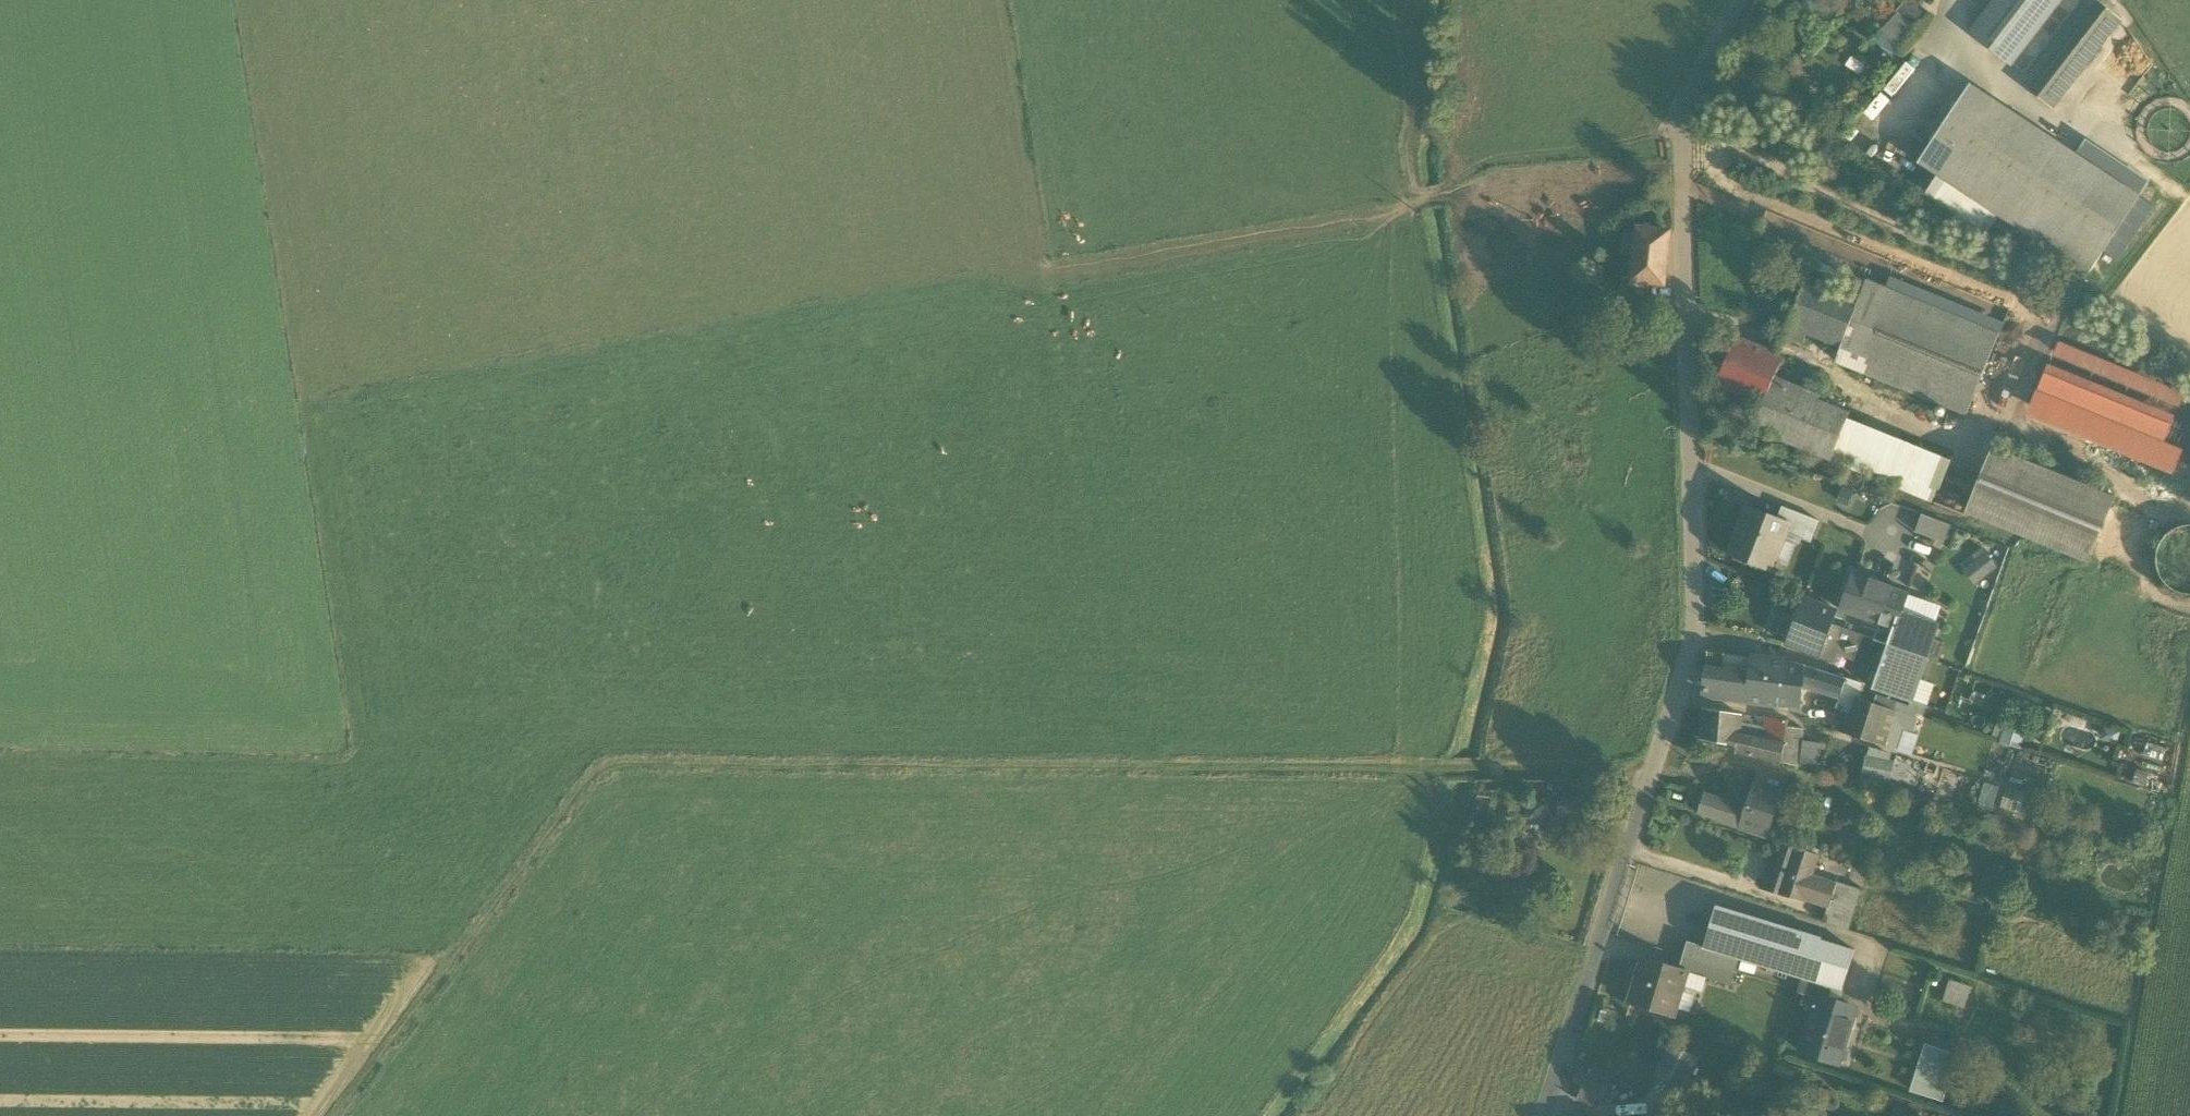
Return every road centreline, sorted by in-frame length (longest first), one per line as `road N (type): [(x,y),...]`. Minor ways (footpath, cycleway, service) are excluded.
road 1 (residential): [(1735,0),(1680,98),(1695,633),(1547,1115)]
road 2 (track): [(1653,776),(610,764)]

